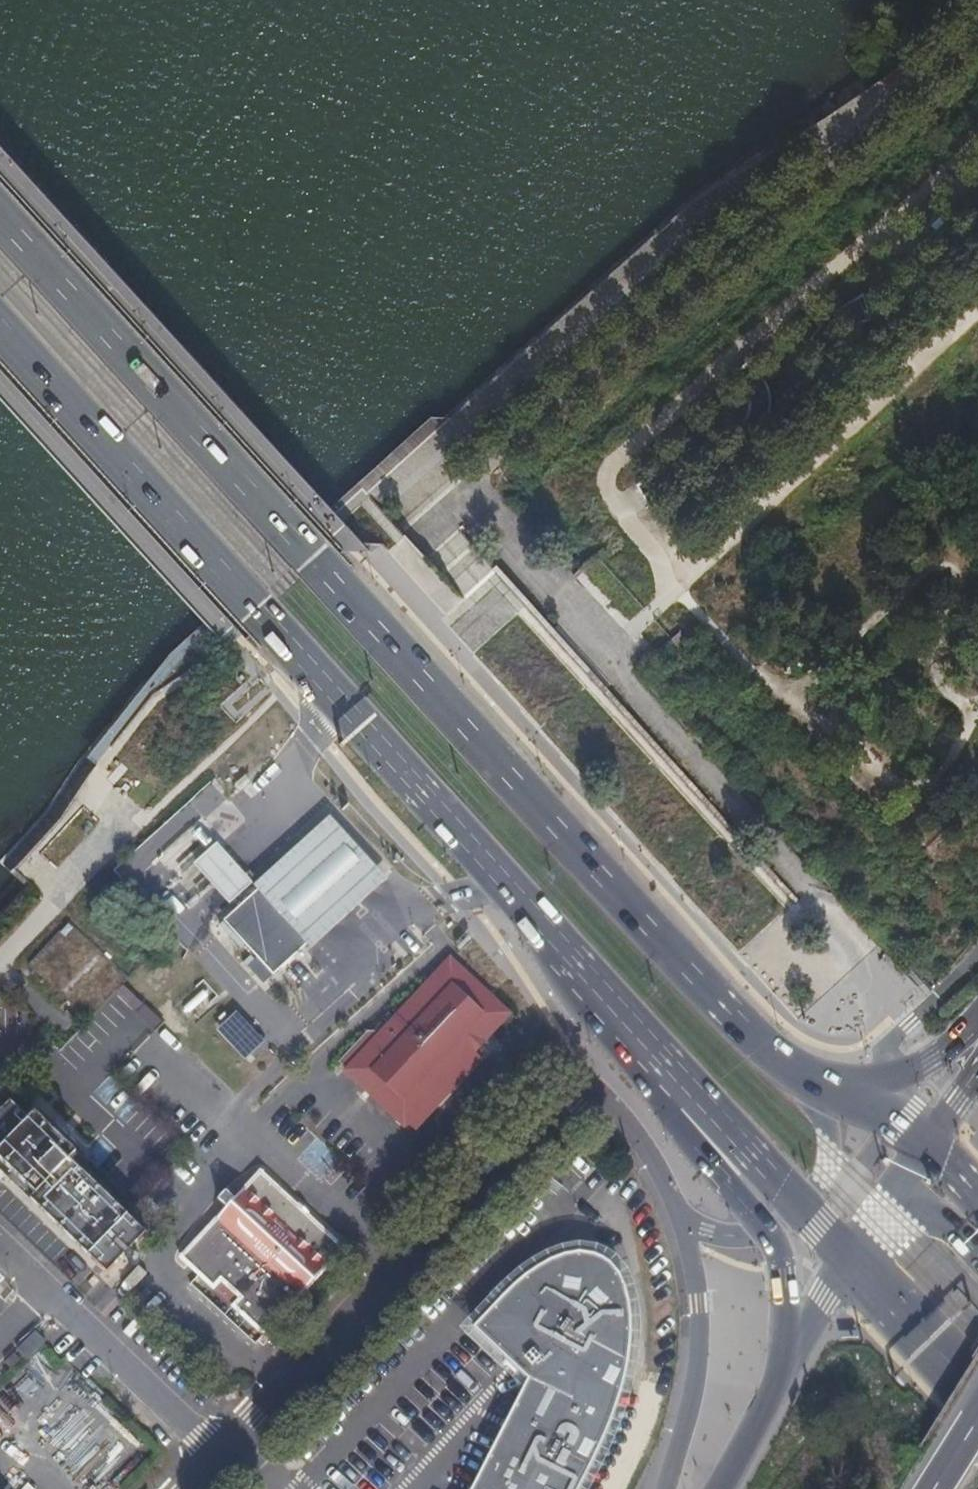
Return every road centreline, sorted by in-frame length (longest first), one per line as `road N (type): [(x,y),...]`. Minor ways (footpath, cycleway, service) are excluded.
road 1 (primary): [(813,1083),(769,1049),(0,214)]
road 2 (primary): [(0,326),(658,1059)]
road 3 (residential): [(593,1090),(569,1097),(217,1456)]
road 4 (residential): [(593,1090),(650,1156),(678,1213),(692,1267),(697,1370),(667,1488)]
road 5 (primary): [(658,1059),(778,1251),(788,1365)]
road 6 (residential): [(217,1456),(0,1240)]
road 7 (primary): [(658,1059),(849,1258)]
road 8 (motorway): [(977,1038),(898,1075),(813,1083)]
road 9 (primary): [(977,1254),(942,1220),(923,1217),(886,1240),(860,1270)]
road 10 (primary): [(788,1365),(719,1488)]
road 11 (primary): [(927,1142),(849,1258)]
road 12 (primary): [(927,1142),(813,1083)]
road 13 (primary): [(860,1270),(942,1360)]

